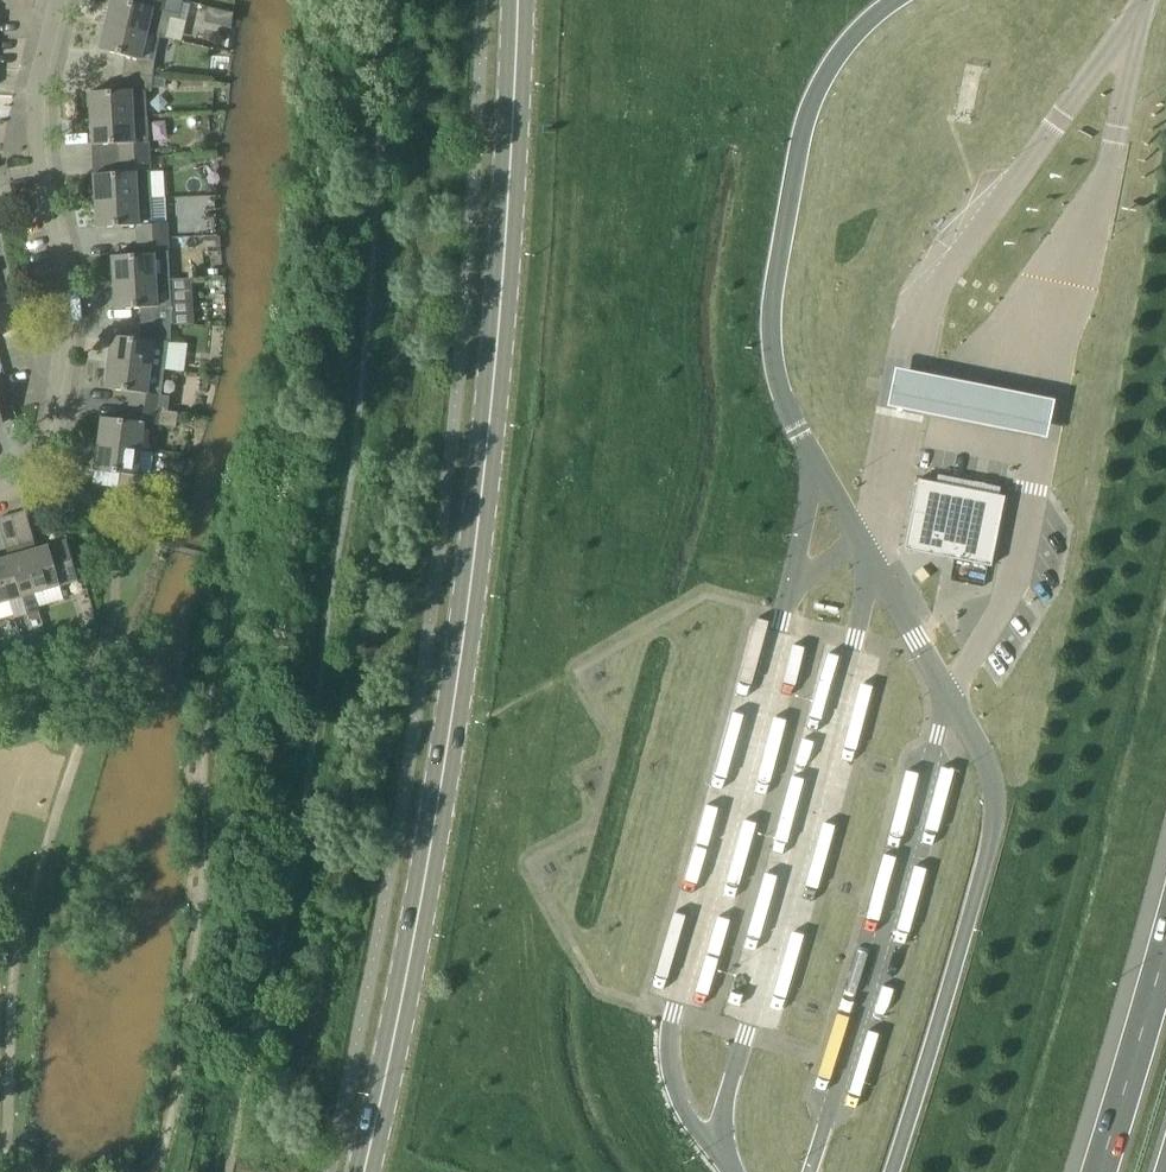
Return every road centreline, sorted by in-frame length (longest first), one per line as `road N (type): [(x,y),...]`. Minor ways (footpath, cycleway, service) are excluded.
road 1 (secondary): [(366,1171),(467,632),(492,409),(518,0)]
road 2 (residential): [(63,0),(39,120),(66,320),(44,453),(31,475),(0,494)]
road 3 (motorway): [(1165,945),(1098,1171)]

